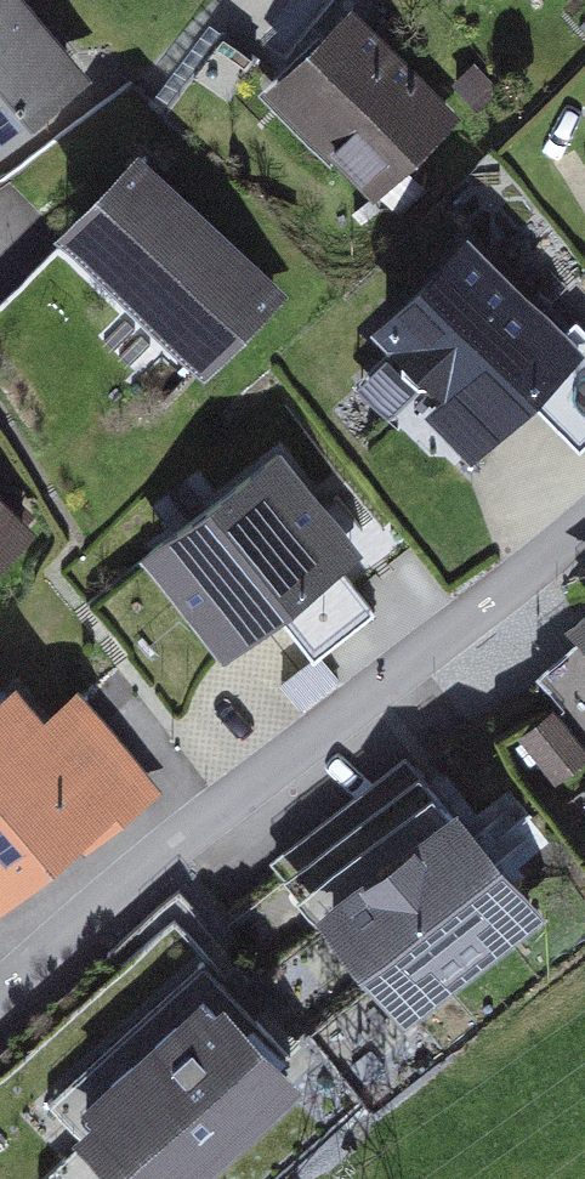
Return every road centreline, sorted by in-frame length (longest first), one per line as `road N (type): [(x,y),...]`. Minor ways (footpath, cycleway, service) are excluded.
road 1 (residential): [(0,1002),(326,726),(584,535)]

